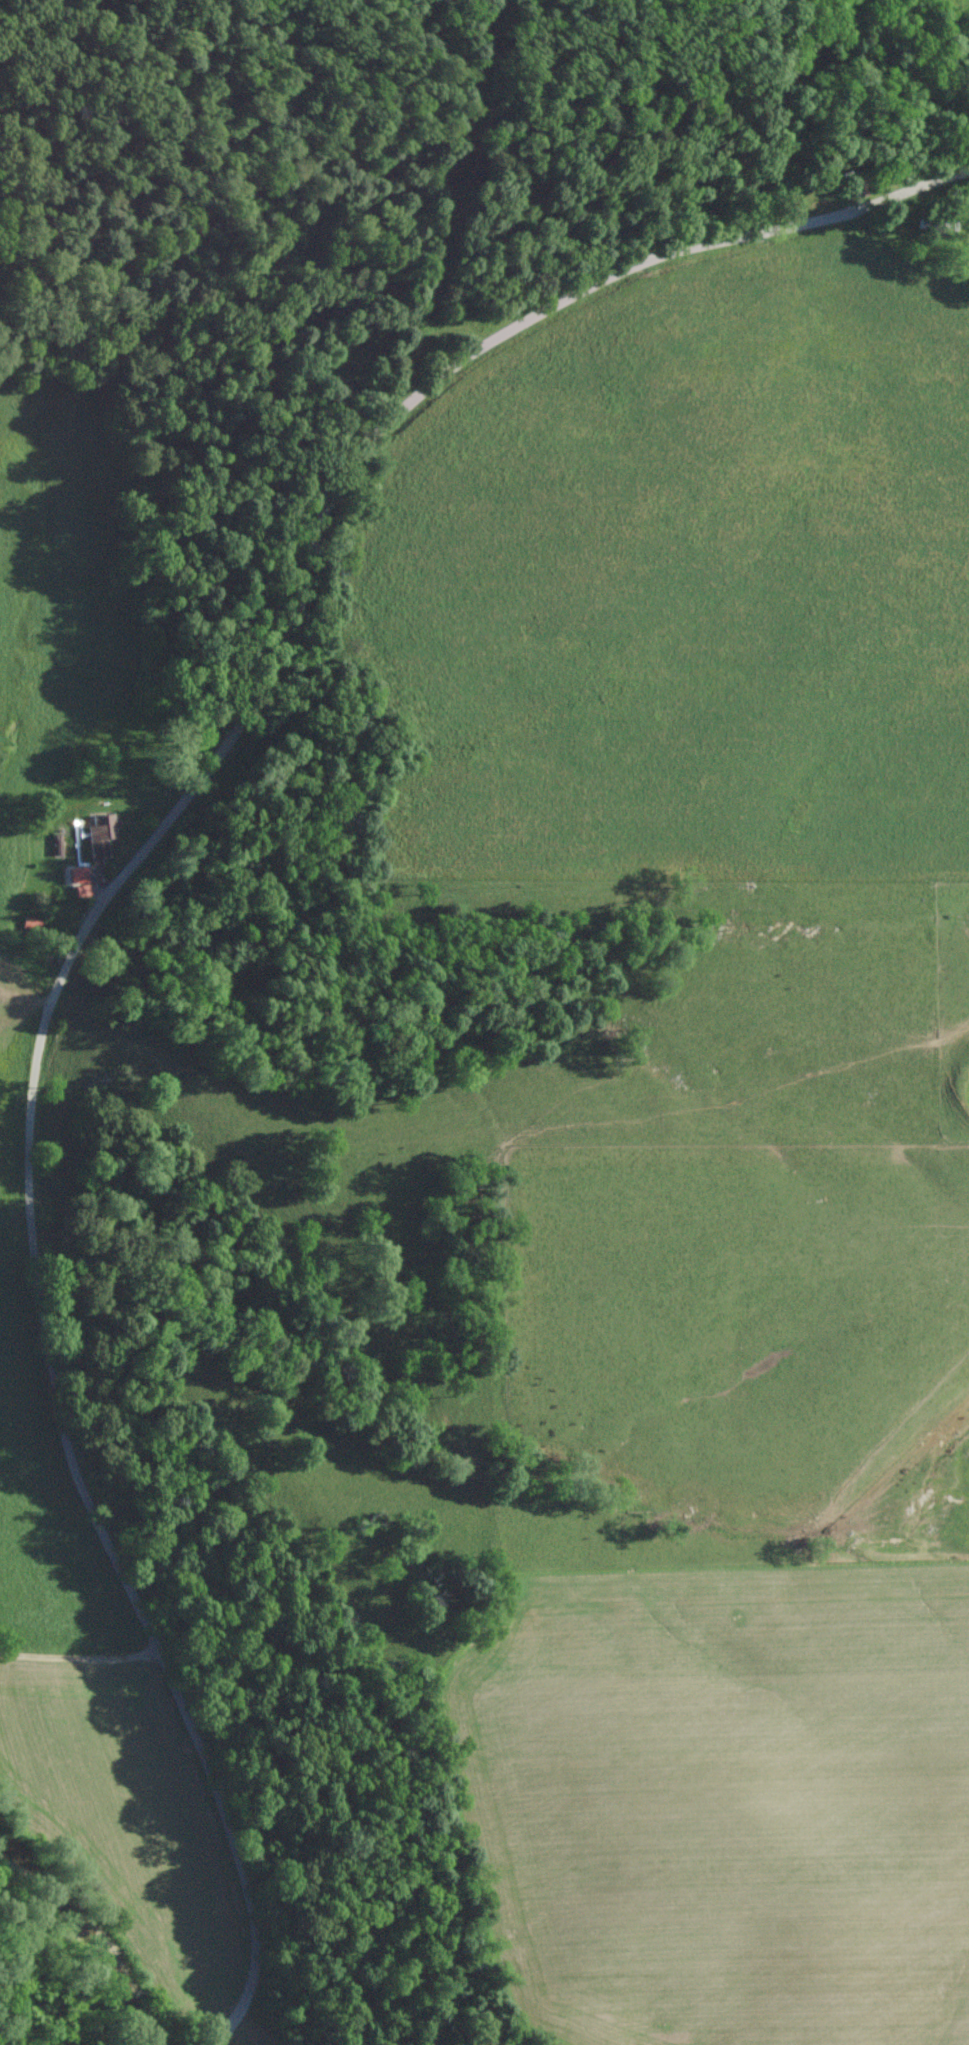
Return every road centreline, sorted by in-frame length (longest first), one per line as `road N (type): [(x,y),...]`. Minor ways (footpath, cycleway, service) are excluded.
road 1 (residential): [(254,2044),(280,1959),(275,1823),(259,1812),(182,1675),(177,1615),(90,1402),(84,1199),(106,1041),(144,942),(259,745),(340,488),(405,428),(580,335),(968,178)]
road 2 (residential): [(181,1662),(119,1666),(0,1654)]

